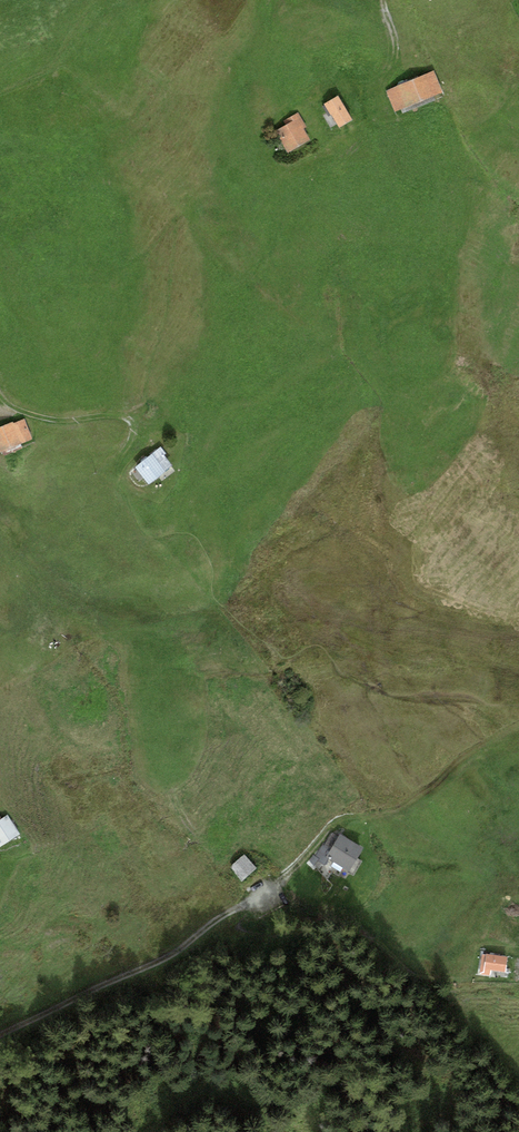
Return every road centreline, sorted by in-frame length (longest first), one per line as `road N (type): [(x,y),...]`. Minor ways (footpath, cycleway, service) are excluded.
road 1 (track): [(0,1042),(277,884),(333,822),(392,810),(518,723)]
road 2 (track): [(22,412),(128,419),(132,433),(116,459)]

